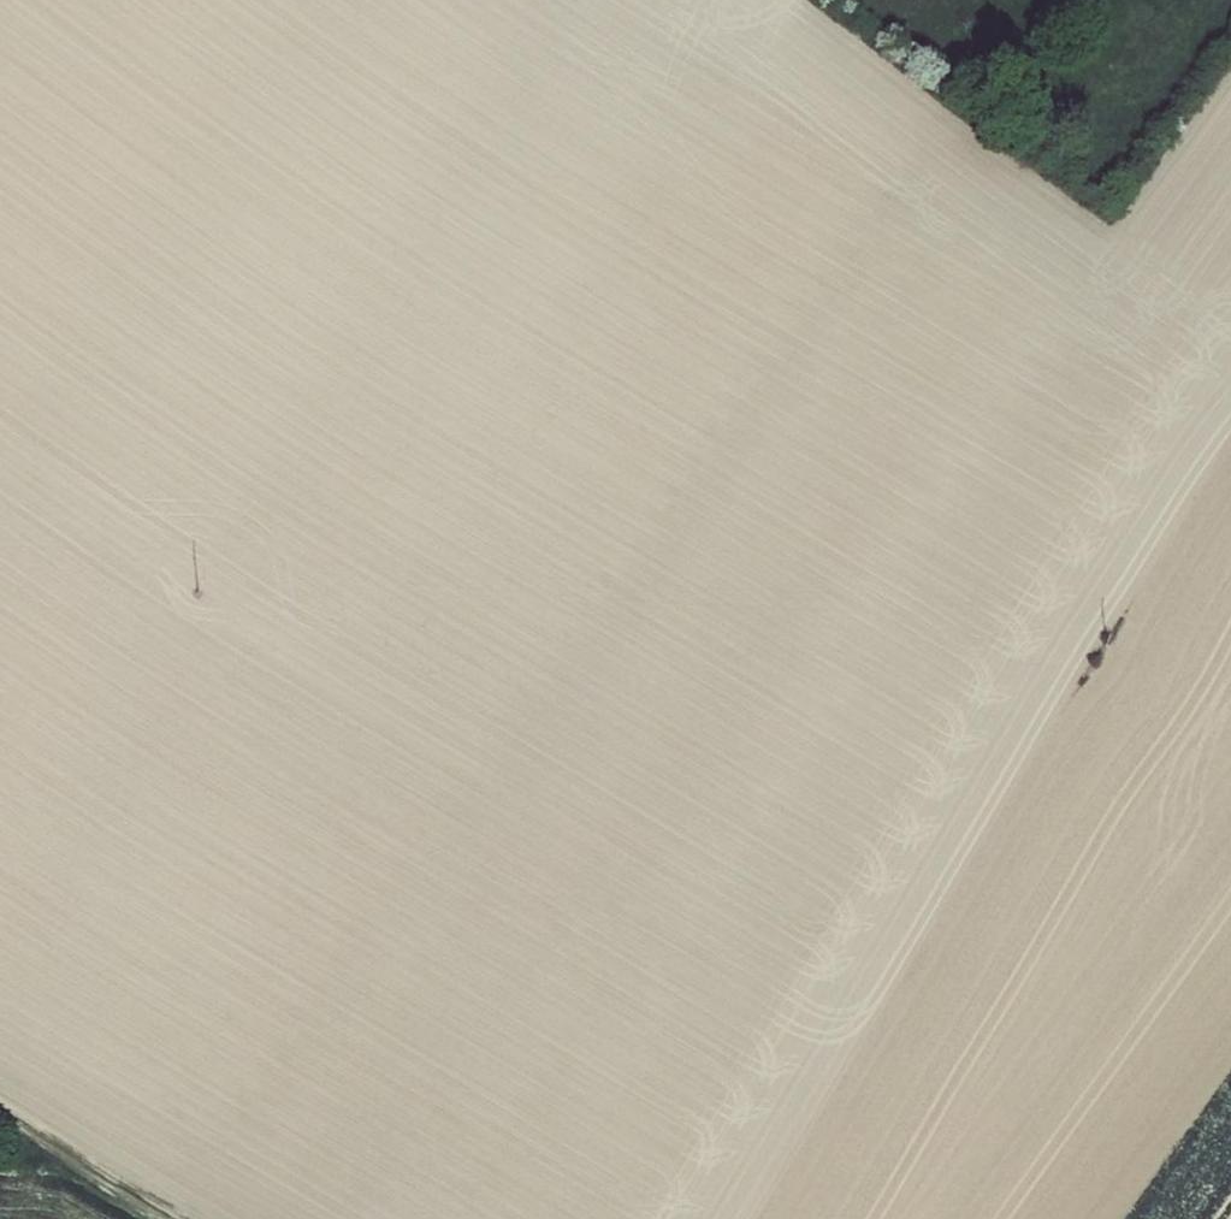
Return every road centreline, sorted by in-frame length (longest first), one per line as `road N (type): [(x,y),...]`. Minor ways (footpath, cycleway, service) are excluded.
road 1 (track): [(0,1113),(170,1218)]

